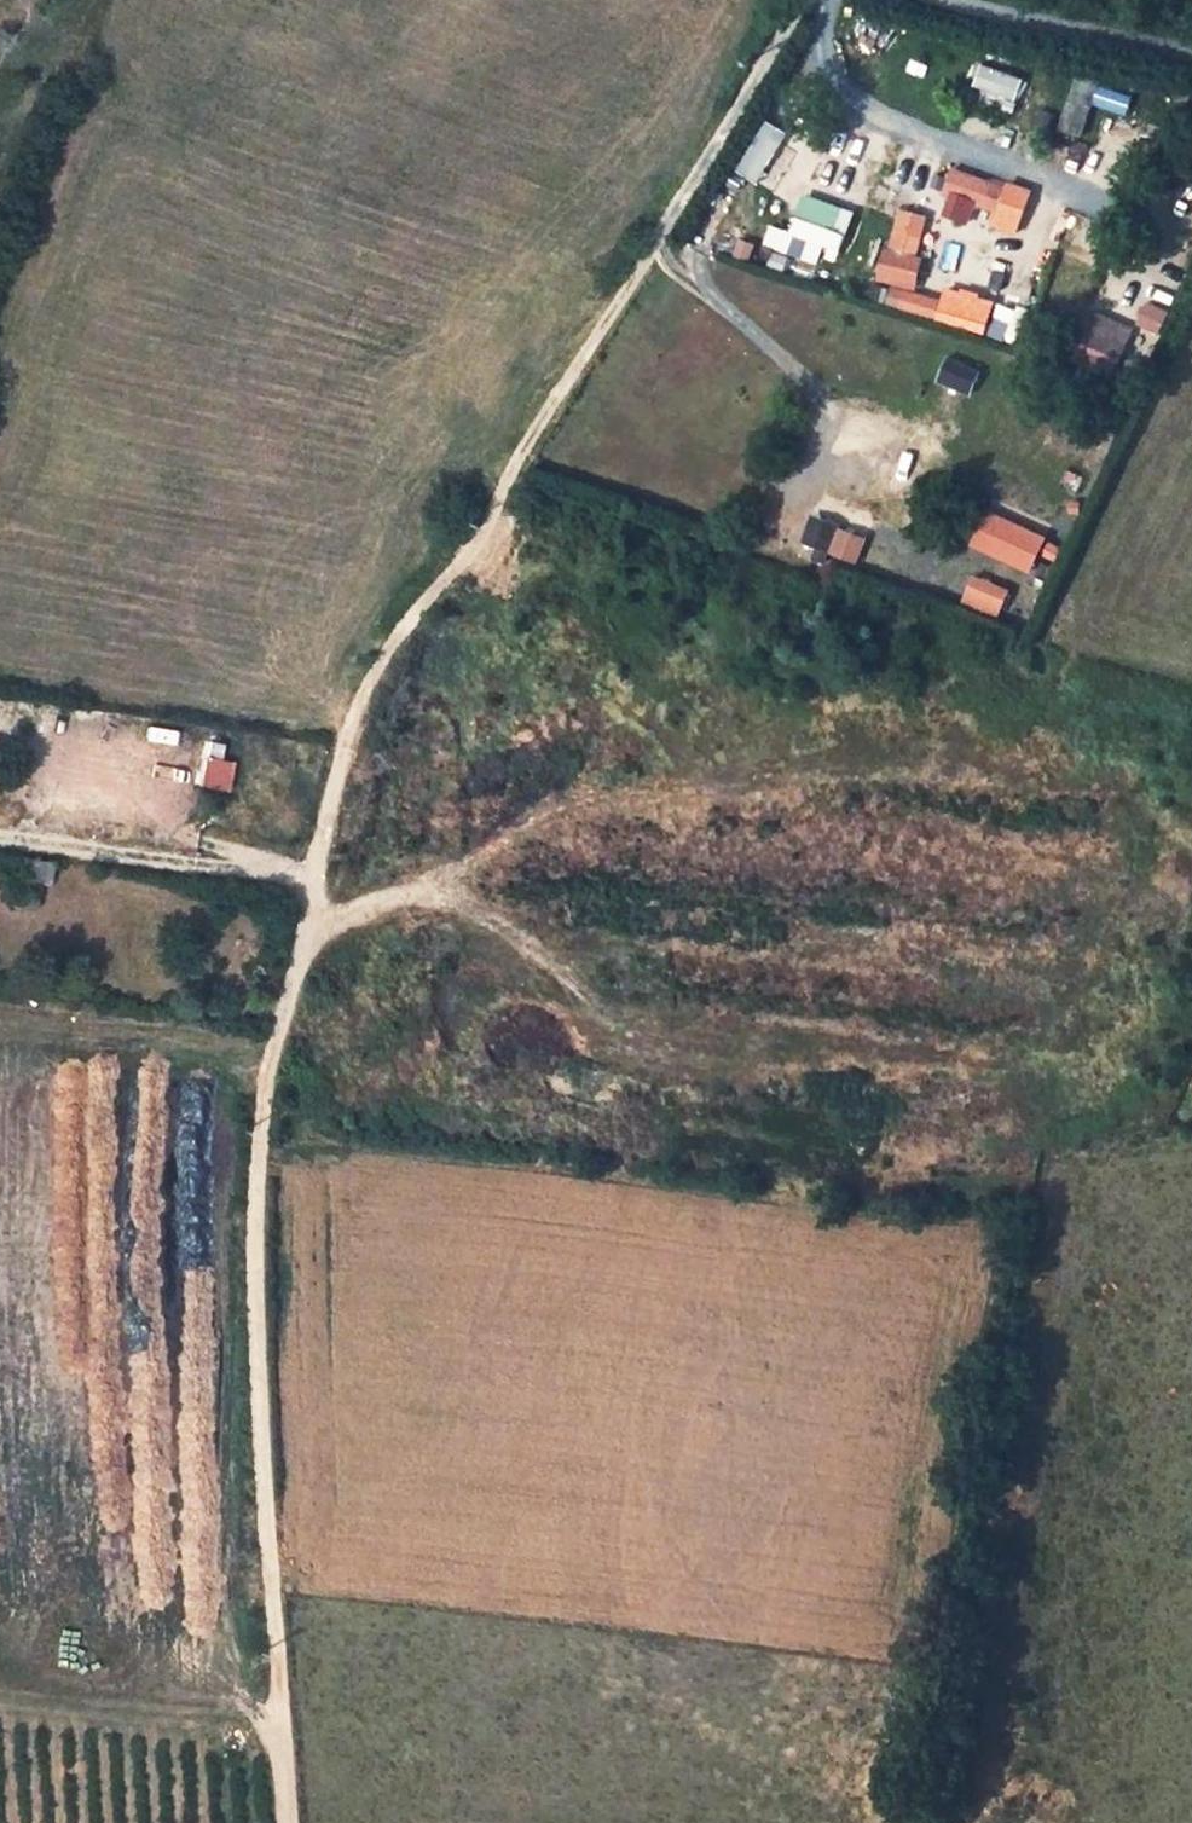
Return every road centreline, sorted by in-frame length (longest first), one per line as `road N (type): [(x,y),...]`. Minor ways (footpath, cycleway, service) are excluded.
road 1 (track): [(289,1822),(253,1349),(258,1164),(277,1044),(340,780),(373,688),(455,575),(804,0)]
road 2 (track): [(0,833),(316,878)]
road 3 (residential): [(1191,57),(945,0)]

